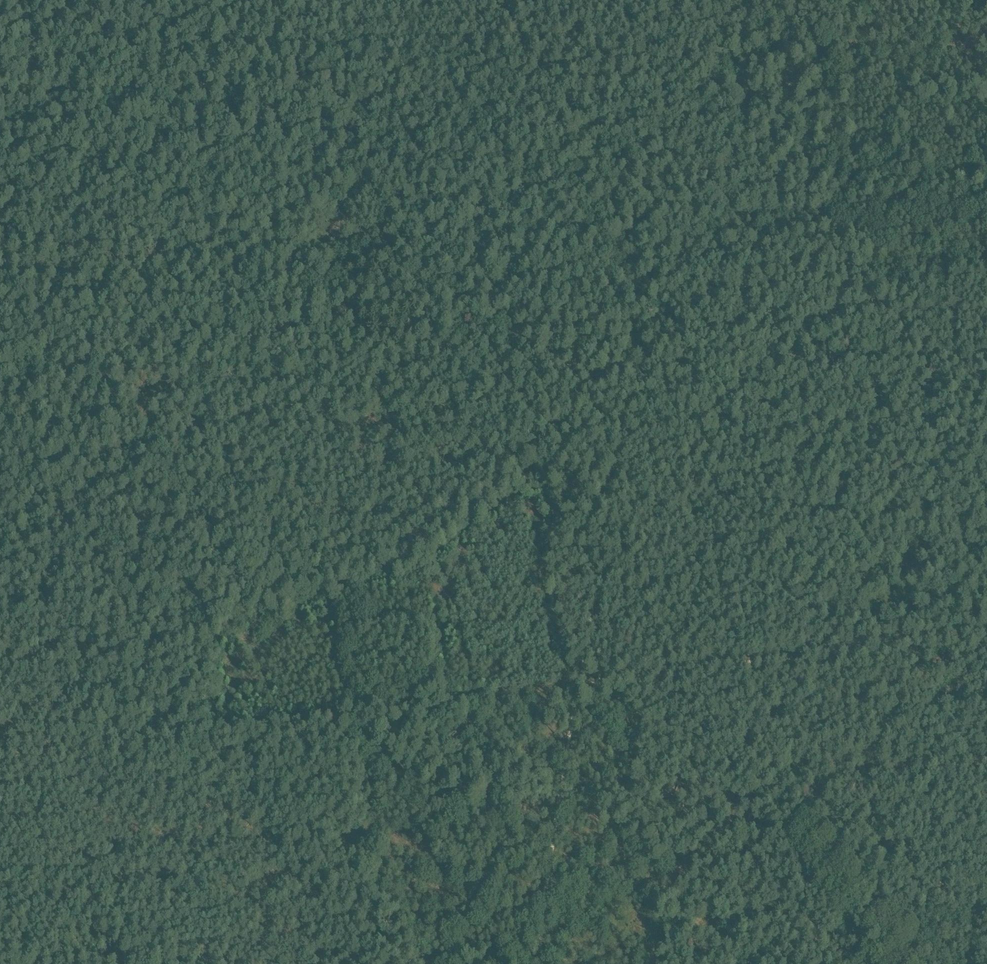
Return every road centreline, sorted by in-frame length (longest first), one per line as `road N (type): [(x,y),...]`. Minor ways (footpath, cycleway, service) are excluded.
road 1 (track): [(582,678),(0,749)]
road 2 (track): [(986,630),(582,678)]

